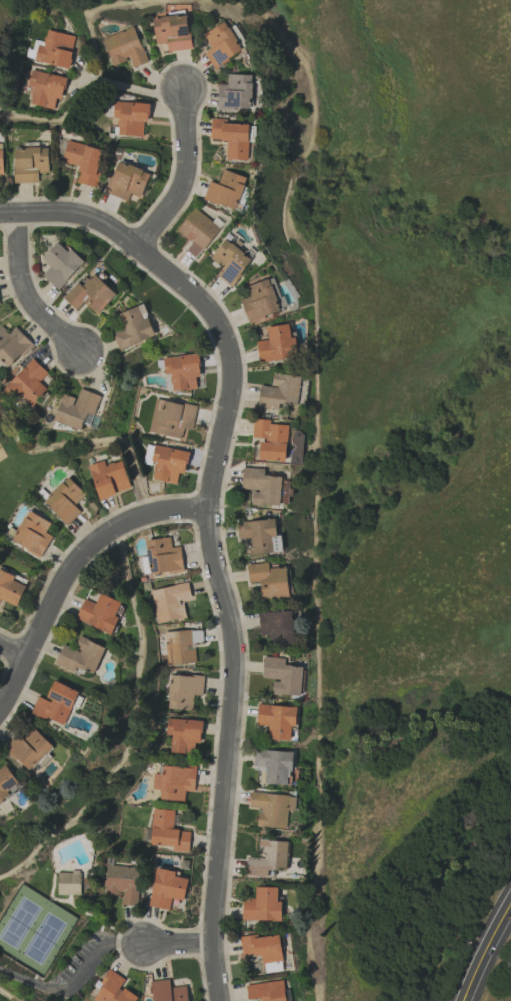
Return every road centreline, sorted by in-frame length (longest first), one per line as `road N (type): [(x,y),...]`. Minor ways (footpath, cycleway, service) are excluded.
road 1 (residential): [(0,217),(95,222),(200,300),(228,345),(229,403),(208,513),(235,667),(212,946),(218,1000)]
road 2 (residential): [(0,711),(65,576),(88,549),(133,518),(208,513)]
road 3 (residential): [(182,89),(184,176),(135,245)]
road 4 (residential): [(17,216),(22,293),(82,354)]

